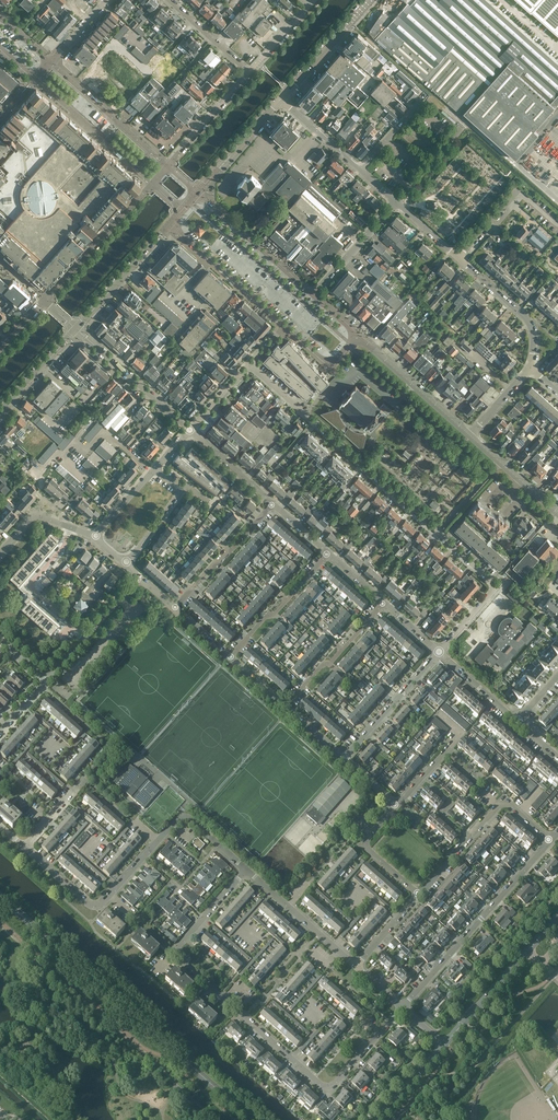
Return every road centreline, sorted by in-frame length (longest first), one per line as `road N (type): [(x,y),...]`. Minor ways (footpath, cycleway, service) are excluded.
road 1 (residential): [(403,1008),(336,1085),(321,1086),(178,956),(246,869)]
road 2 (residential): [(439,653),(494,580),(251,364)]
road 3 (tertiary): [(252,1119),(0,896)]
road 4 (residential): [(403,1008),(551,841)]
road 5 (residential): [(246,869),(184,818),(109,895)]
road 6 (tertiary): [(445,1044),(557,917)]
road 7 (residential): [(153,183),(45,300)]
road 8 (residential): [(36,78),(153,183)]
road 9 (residential): [(167,166),(50,62)]
road 10 (residential): [(35,477),(72,447),(83,456),(105,432),(153,471)]
road 11 (residential): [(312,296),(197,193)]
road 12 (residential): [(171,223),(285,326)]
road 13 (residential): [(190,429),(76,329)]
road 14 (residential): [(470,435),(356,336)]
road 15 (residential): [(356,965),(246,869)]
road 16 (residential): [(286,707),(384,602)]
road 17 (residential): [(174,608),(272,504)]
road 18 (tertiary): [(76,329),(171,223)]
road 19 (residential): [(344,759),(439,653)]
road 20 (residential): [(229,656),(328,554)]
road 21 (residential): [(530,368),(529,324),(459,257)]
road 22 (tertiary): [(280,100),(370,0)]
road 23 (residential): [(419,896),(504,799)]
road 24 (residential): [(70,528),(30,586),(71,624)]
road 25 (residential): [(396,806),(460,733),(439,713)]
road 26 (residential): [(312,296),(396,202)]
road 27 (tertiary): [(197,193),(280,100)]
road 28 (residential): [(167,166),(250,73)]
road 29 (residential): [(419,896),(367,845),(396,806)]

